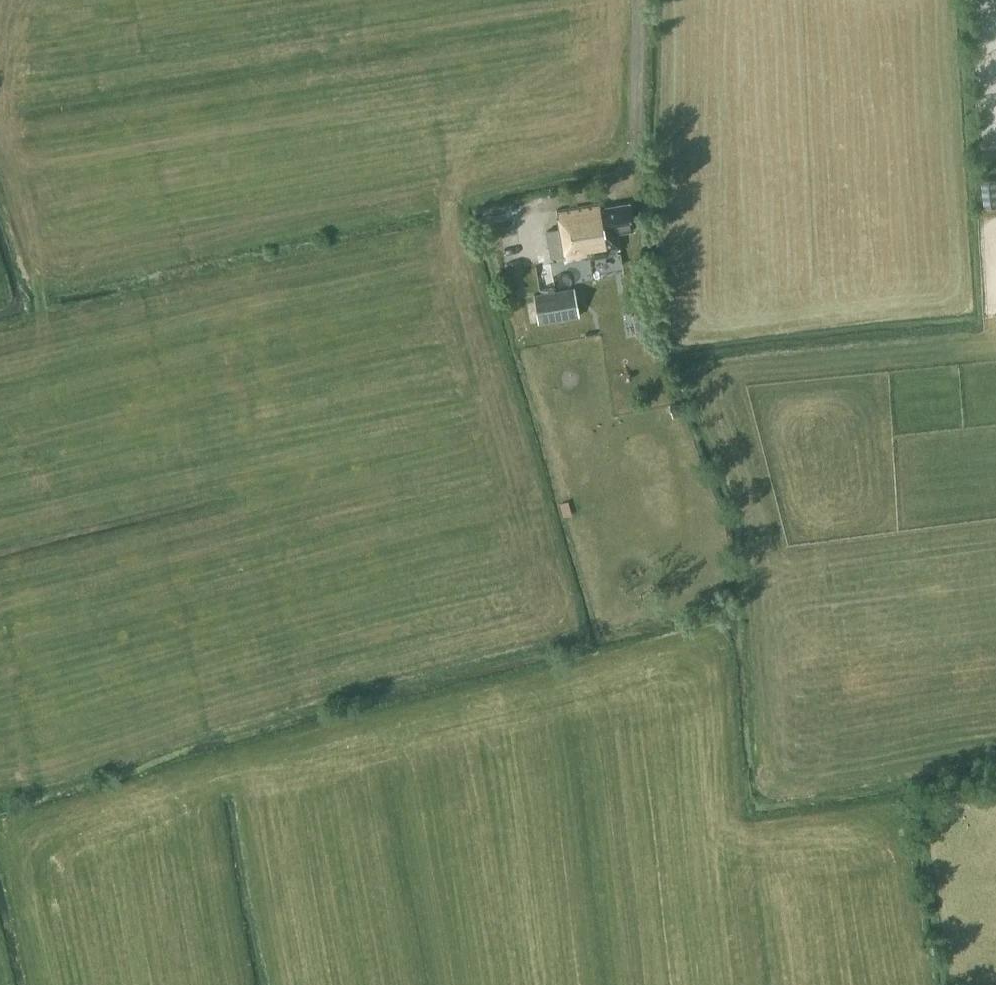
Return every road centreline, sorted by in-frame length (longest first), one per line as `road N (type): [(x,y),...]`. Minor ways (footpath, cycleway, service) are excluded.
road 1 (track): [(637,0),(627,175),(535,210),(533,247)]

